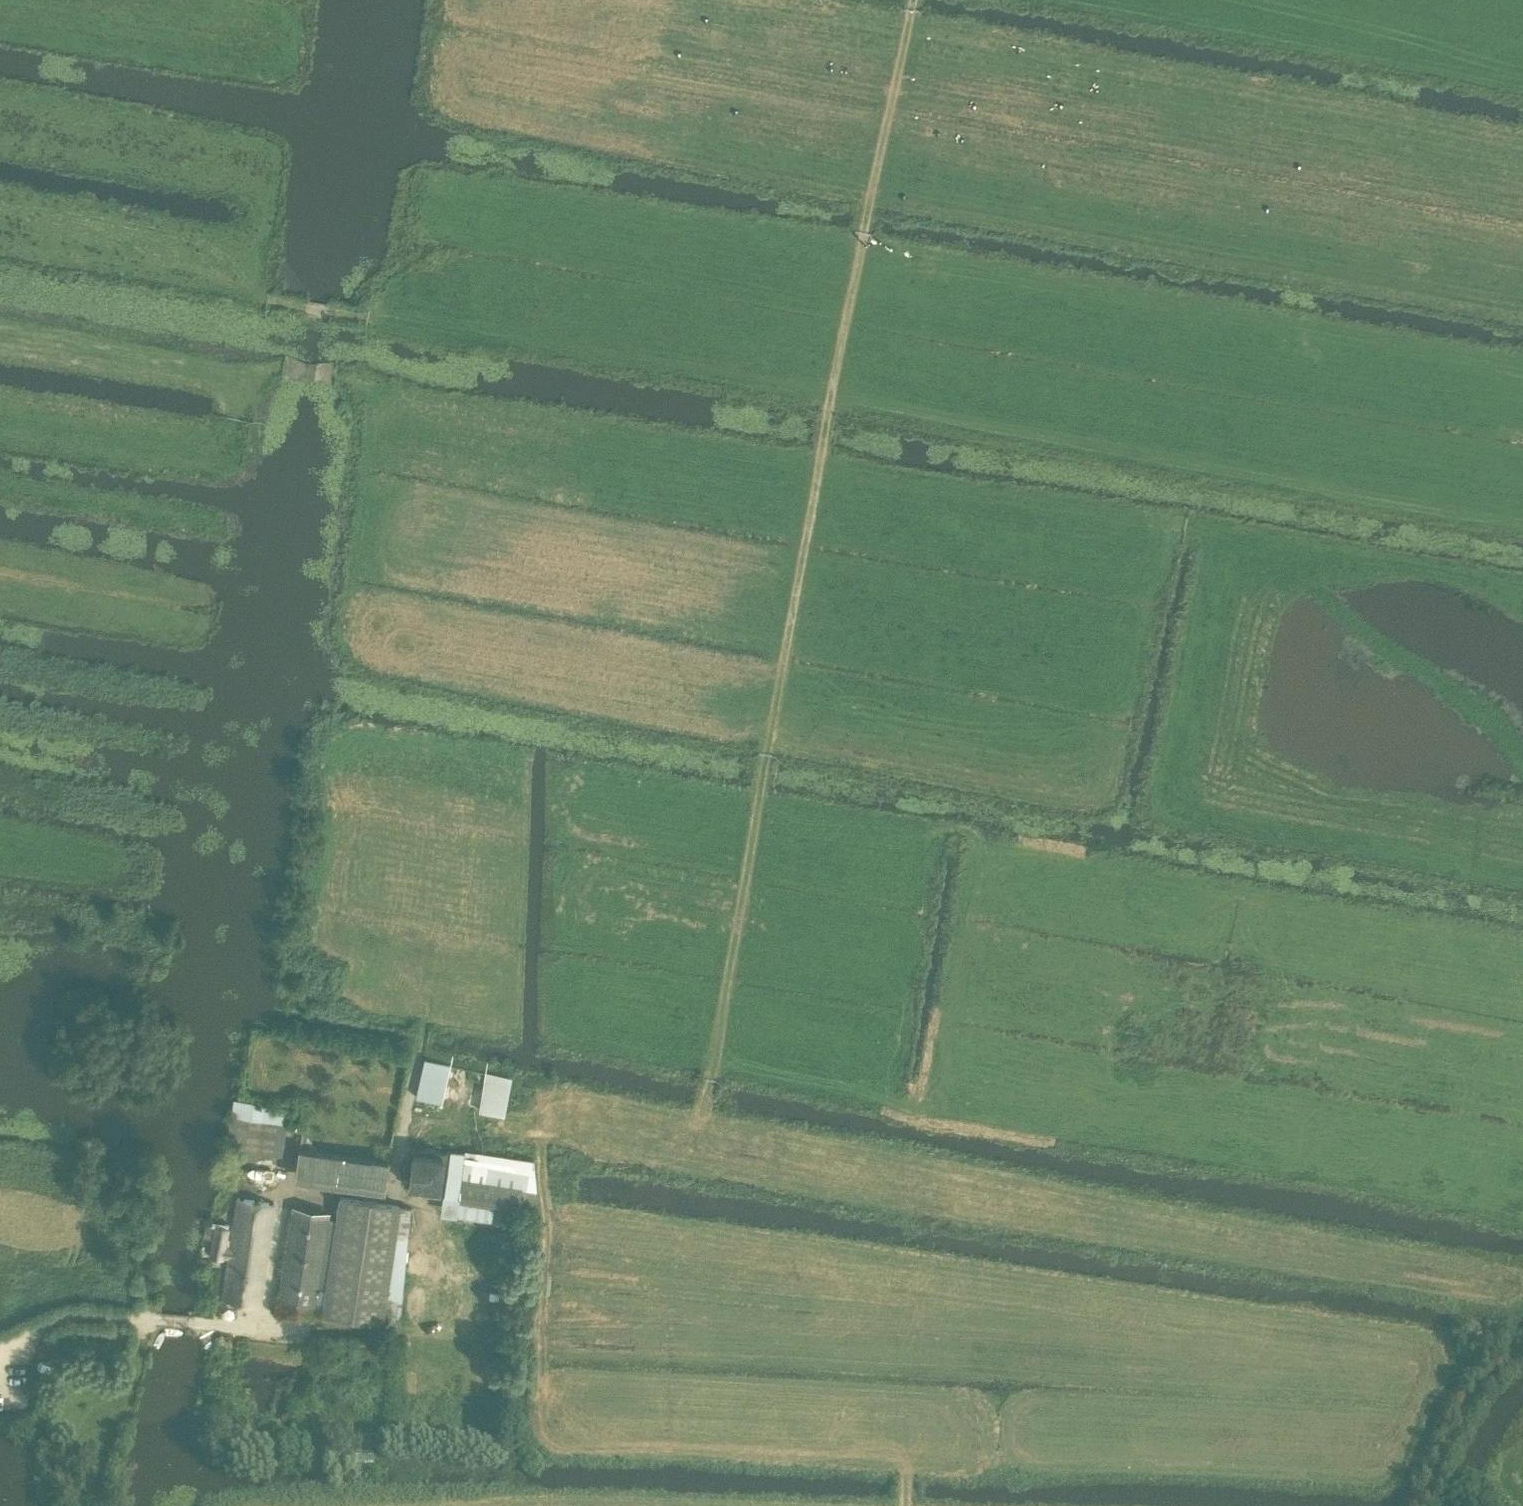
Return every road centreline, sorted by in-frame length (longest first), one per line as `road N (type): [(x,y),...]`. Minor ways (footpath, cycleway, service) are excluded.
road 1 (track): [(206,1323),(94,1315),(57,1319),(0,1346)]

